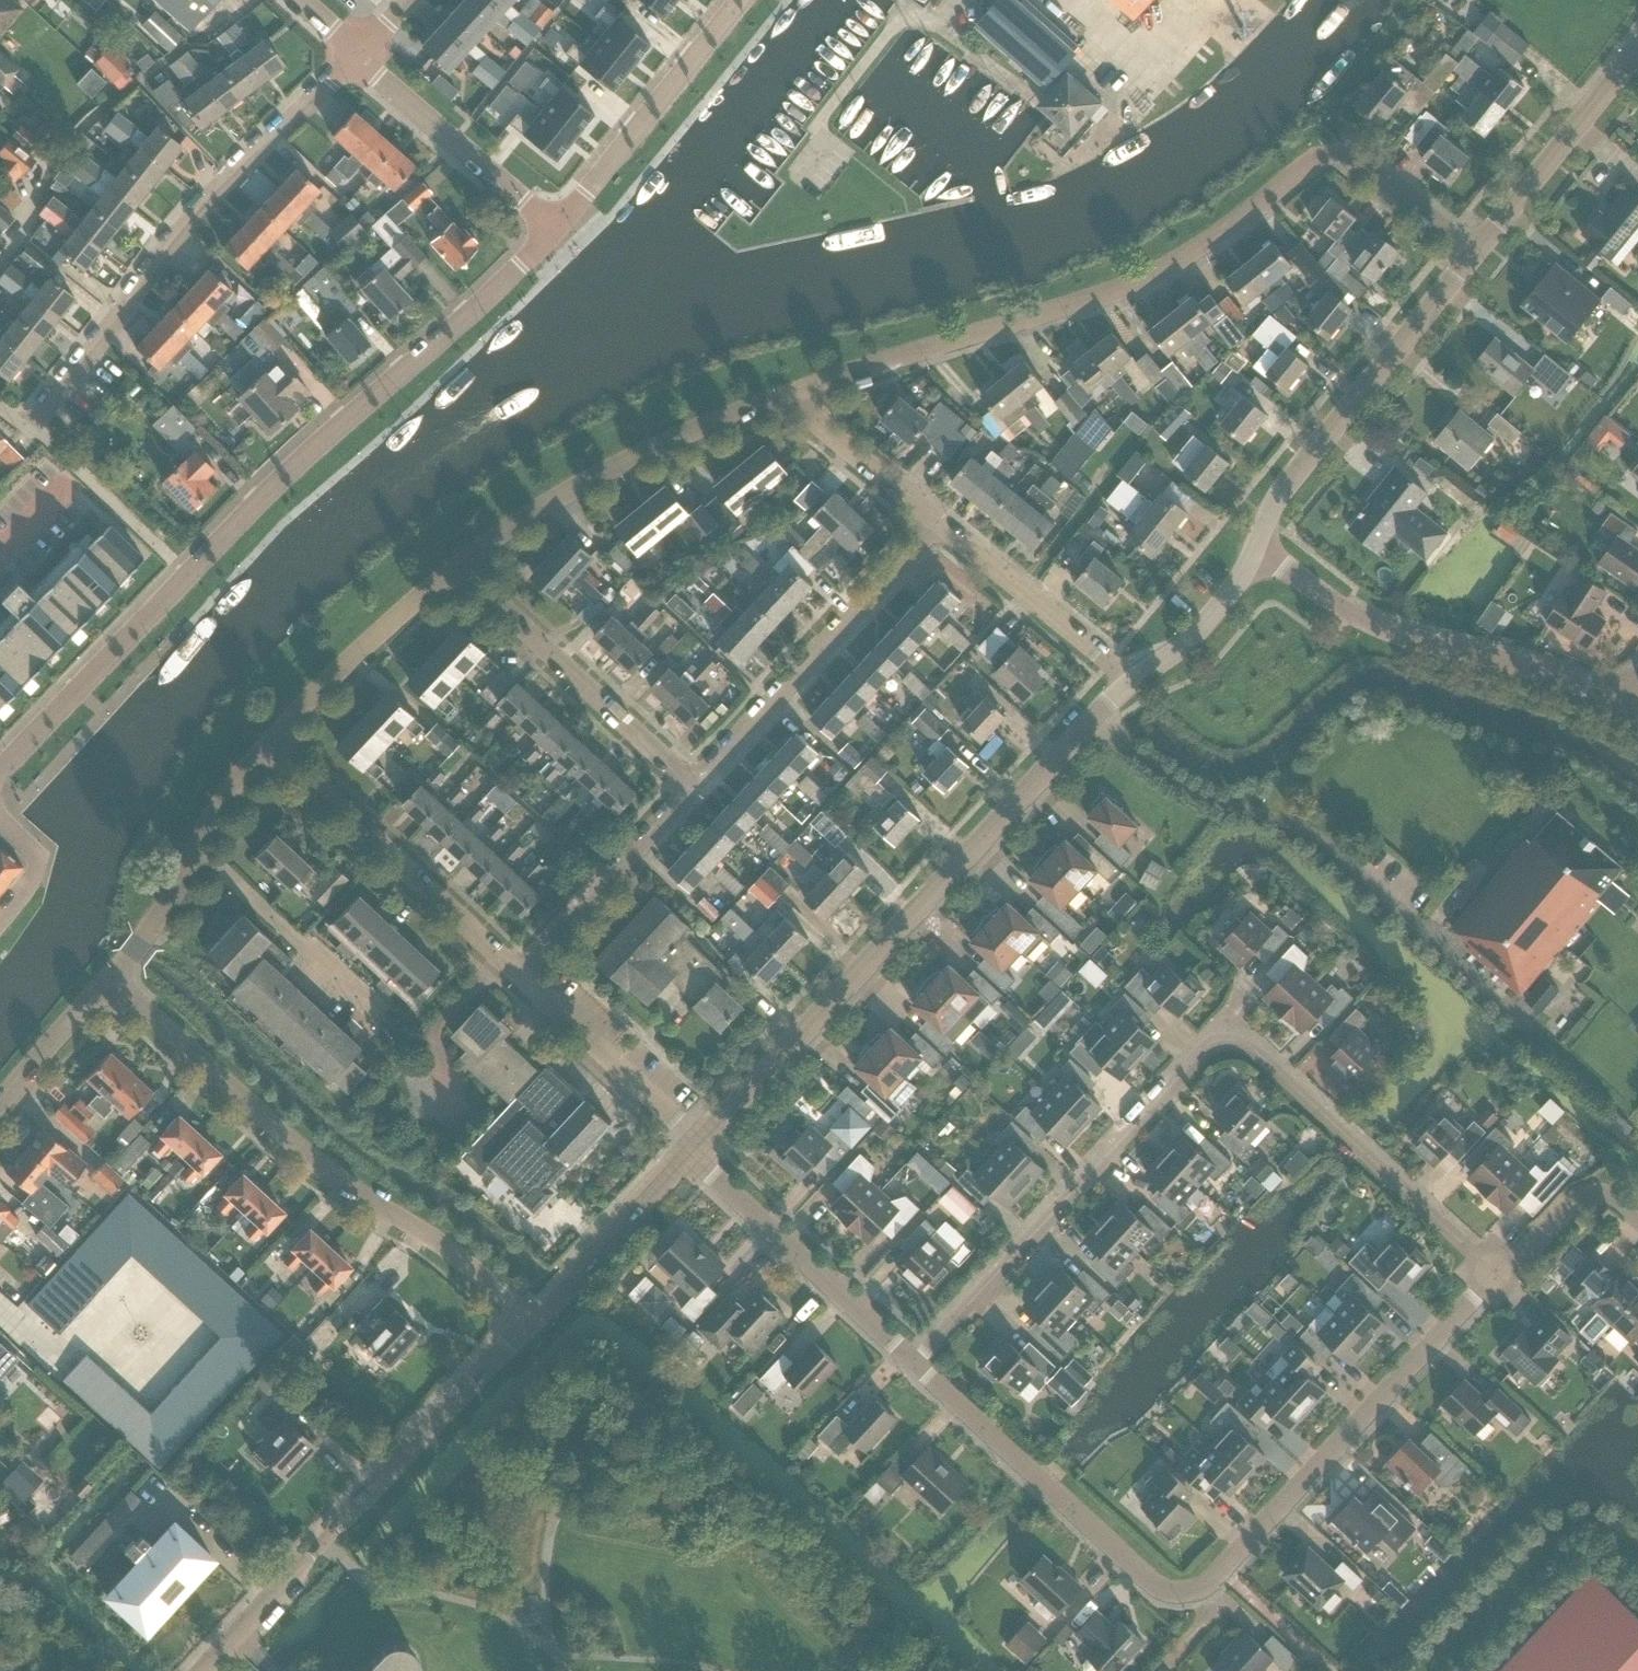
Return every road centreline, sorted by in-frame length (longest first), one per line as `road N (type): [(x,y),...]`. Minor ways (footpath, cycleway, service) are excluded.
road 1 (residential): [(781,397),(1154,272),(1336,150),(1470,253)]
road 2 (unclassified): [(0,769),(197,547),(554,225)]
road 3 (unclassified): [(695,1149),(1138,677)]
road 4 (residential): [(528,1319),(421,1231),(313,1166),(111,977)]
road 5 (residential): [(27,436),(199,207),(355,54)]
road 6 (unclassified): [(201,1670),(528,1319)]
road 7 (residential): [(917,1359),(1170,1091),(1228,1041)]
road 8 (residential): [(1220,1570),(1500,1277)]
road 9 (residential): [(1220,1570),(1195,1590),(1156,1585),(917,1359)]
road 10 (unclassified): [(1261,547),(1363,619),(1618,699)]
road 11 (residential): [(455,568),(560,495),(781,397)]
road 12 (residential): [(1228,1041),(1239,1039),(1275,1058),(1500,1277)]
road 13 (unclassified): [(1261,547),(1284,486),(1470,253)]
road 14 (residential): [(699,786),(943,528)]
road 15 (residential): [(519,972),(269,740)]
road 16 (residential): [(699,786),(455,568)]
road 17 (residential): [(917,1359),(695,1149)]
road 18 (unclassified): [(554,225),(737,0)]
road 19 (residential): [(199,843),(397,1025)]
road 20 (unclassified): [(554,225),(355,54)]
road 21 (unclassified): [(1470,253),(1637,55)]
road 22 (residential): [(519,972),(699,786)]
road 23 (residential): [(269,740),(455,568)]
road 24 (residential): [(695,1149),(519,972)]
road 25 (residential): [(1138,677),(943,528)]
road 26 (unclassified): [(528,1319),(695,1149)]
road 27 (residential): [(943,528),(781,397)]
road 28 (residential): [(1500,1277),(1590,1190),(1615,1196),(1637,1217)]
road 29 (unclassified): [(1138,677),(1203,625),(1261,547)]
road 30 (residential): [(0,1104),(111,977)]
road 31 (residential): [(111,977),(149,935),(199,843)]
road 32 (residential): [(199,843),(269,740)]
road 33 (residential): [(0,916),(32,878),(35,857),(0,821)]

